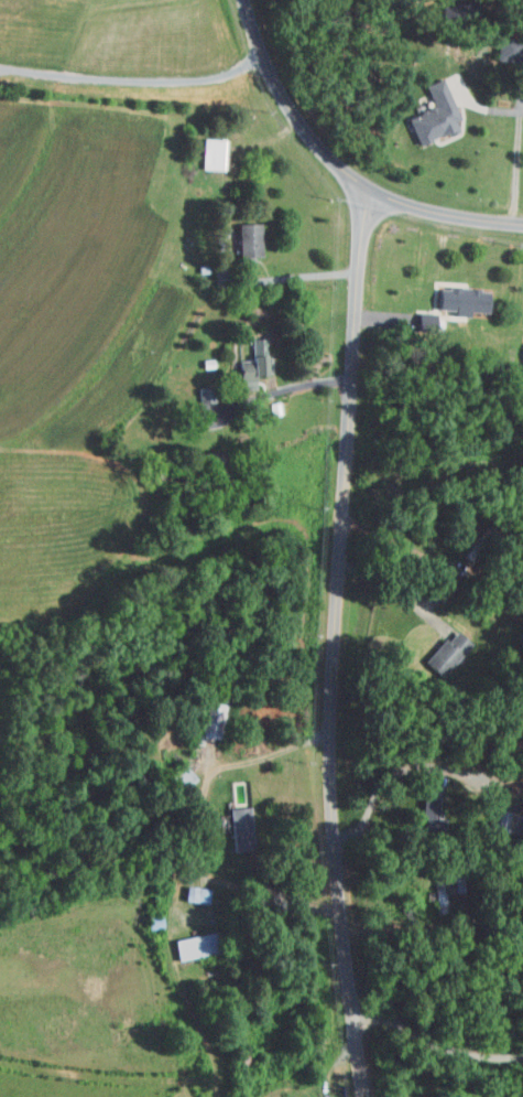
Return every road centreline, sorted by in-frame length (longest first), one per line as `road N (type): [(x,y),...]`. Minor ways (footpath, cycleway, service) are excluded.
road 1 (residential): [(362,1096),(330,808),(330,658),(366,191)]
road 2 (residential): [(522,227),(408,206),(366,191),(328,161),(269,77),(243,0)]

